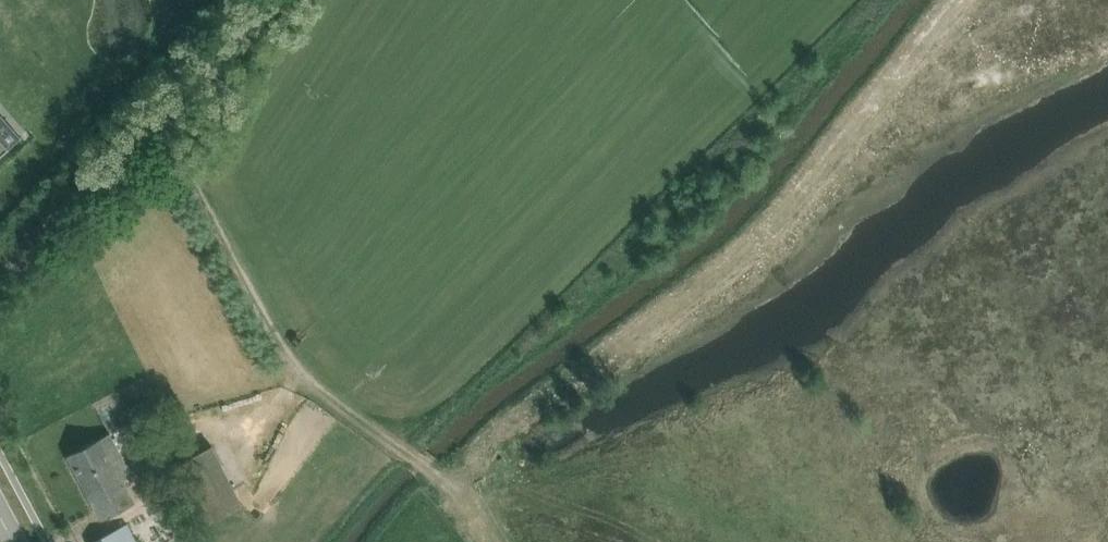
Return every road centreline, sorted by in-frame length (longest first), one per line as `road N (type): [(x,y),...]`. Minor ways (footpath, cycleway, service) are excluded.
road 1 (unclassified): [(0,282),(118,174),(253,0)]

